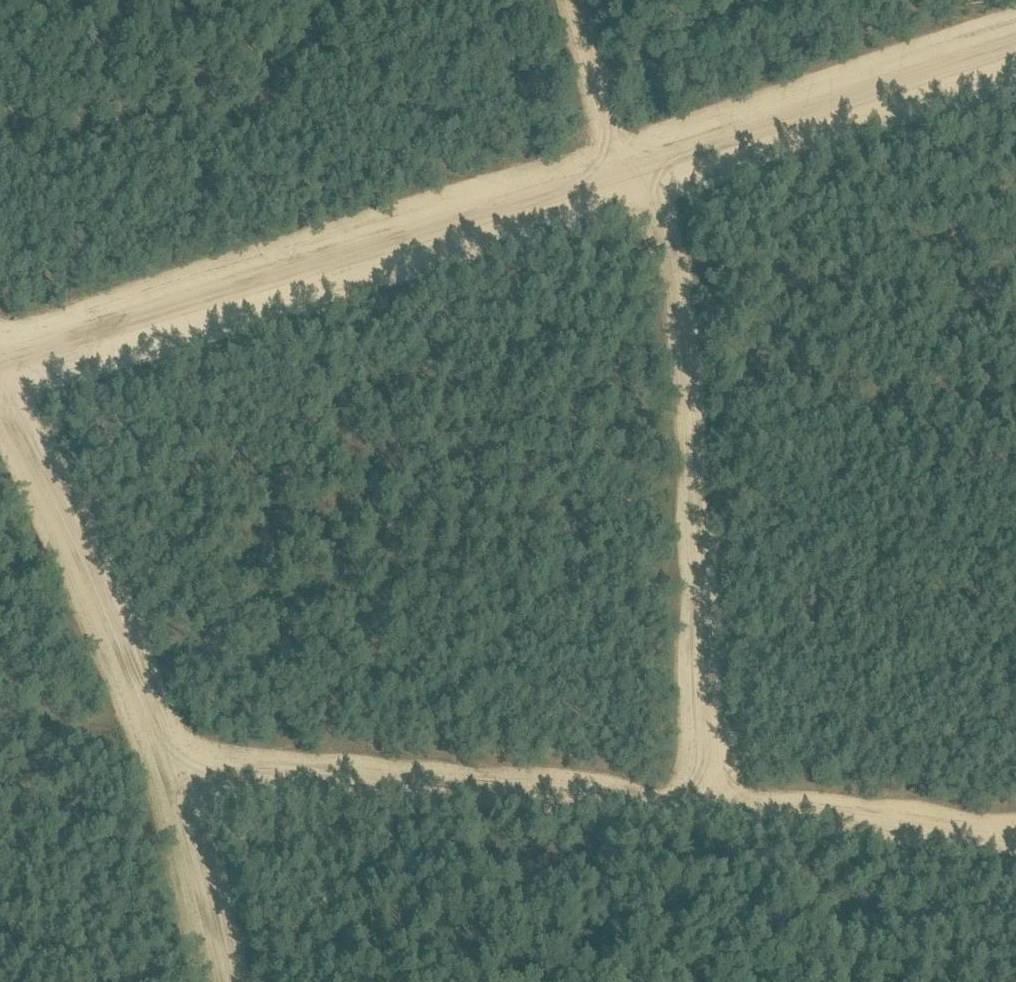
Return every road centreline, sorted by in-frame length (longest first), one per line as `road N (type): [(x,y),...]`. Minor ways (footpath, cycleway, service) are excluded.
road 1 (track): [(0,367),(1015,48)]
road 2 (track): [(167,768),(1015,836)]
road 3 (track): [(707,811),(691,407),(676,284),(640,169)]
road 4 (track): [(0,395),(167,768),(215,981)]
road 5 (track): [(622,170),(575,0)]

